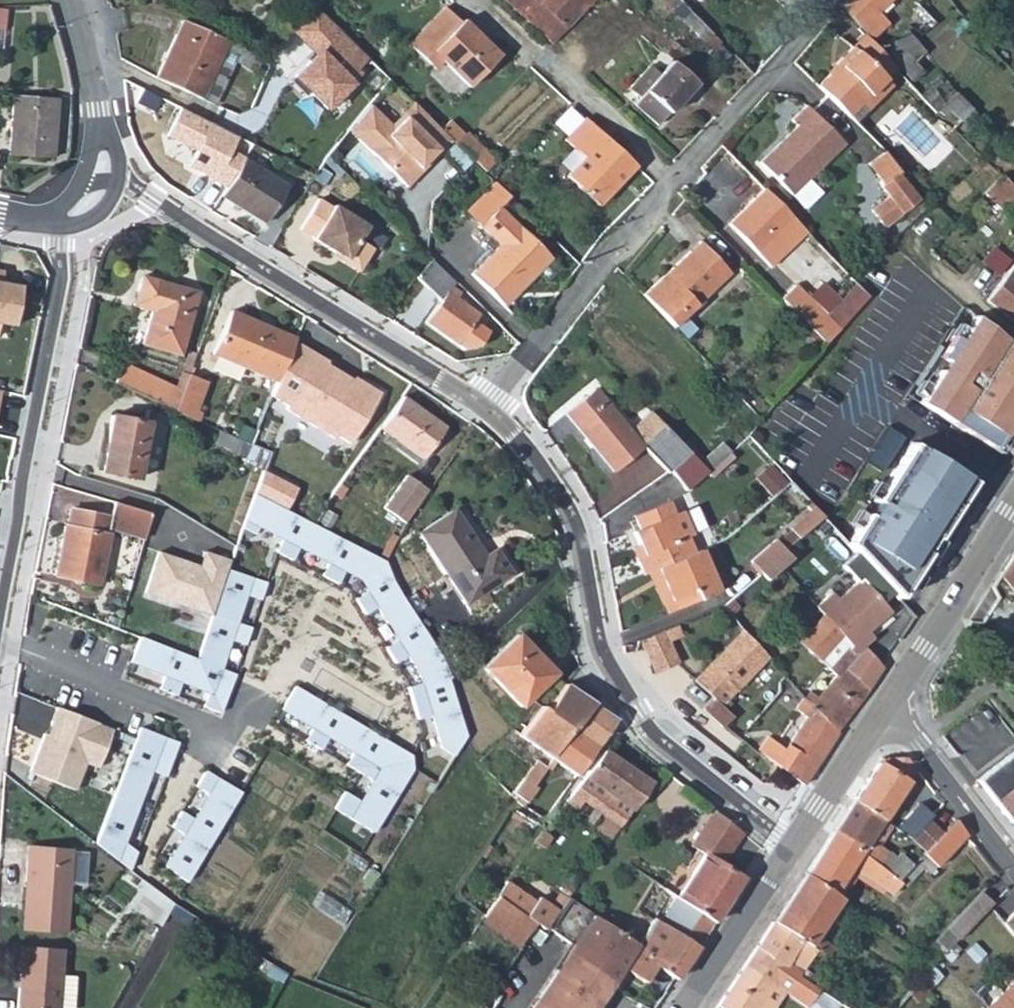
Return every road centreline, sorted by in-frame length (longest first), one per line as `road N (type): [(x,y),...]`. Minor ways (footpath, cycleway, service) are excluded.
road 1 (residential): [(793,846),(672,758),(633,714),(602,659),(567,509),(550,475),(488,408)]
road 2 (residential): [(488,408),(613,247),(826,0)]
road 3 (residential): [(488,408),(130,184),(100,180)]
road 4 (residential): [(71,220),(70,294),(0,620)]
road 5 (secondary): [(1013,507),(888,705)]
road 6 (residential): [(888,705),(1013,865)]
road 7 (secondary): [(793,846),(687,1007)]
road 8 (residential): [(69,0),(105,147),(100,180)]
road 9 (secondary): [(888,705),(793,846)]

